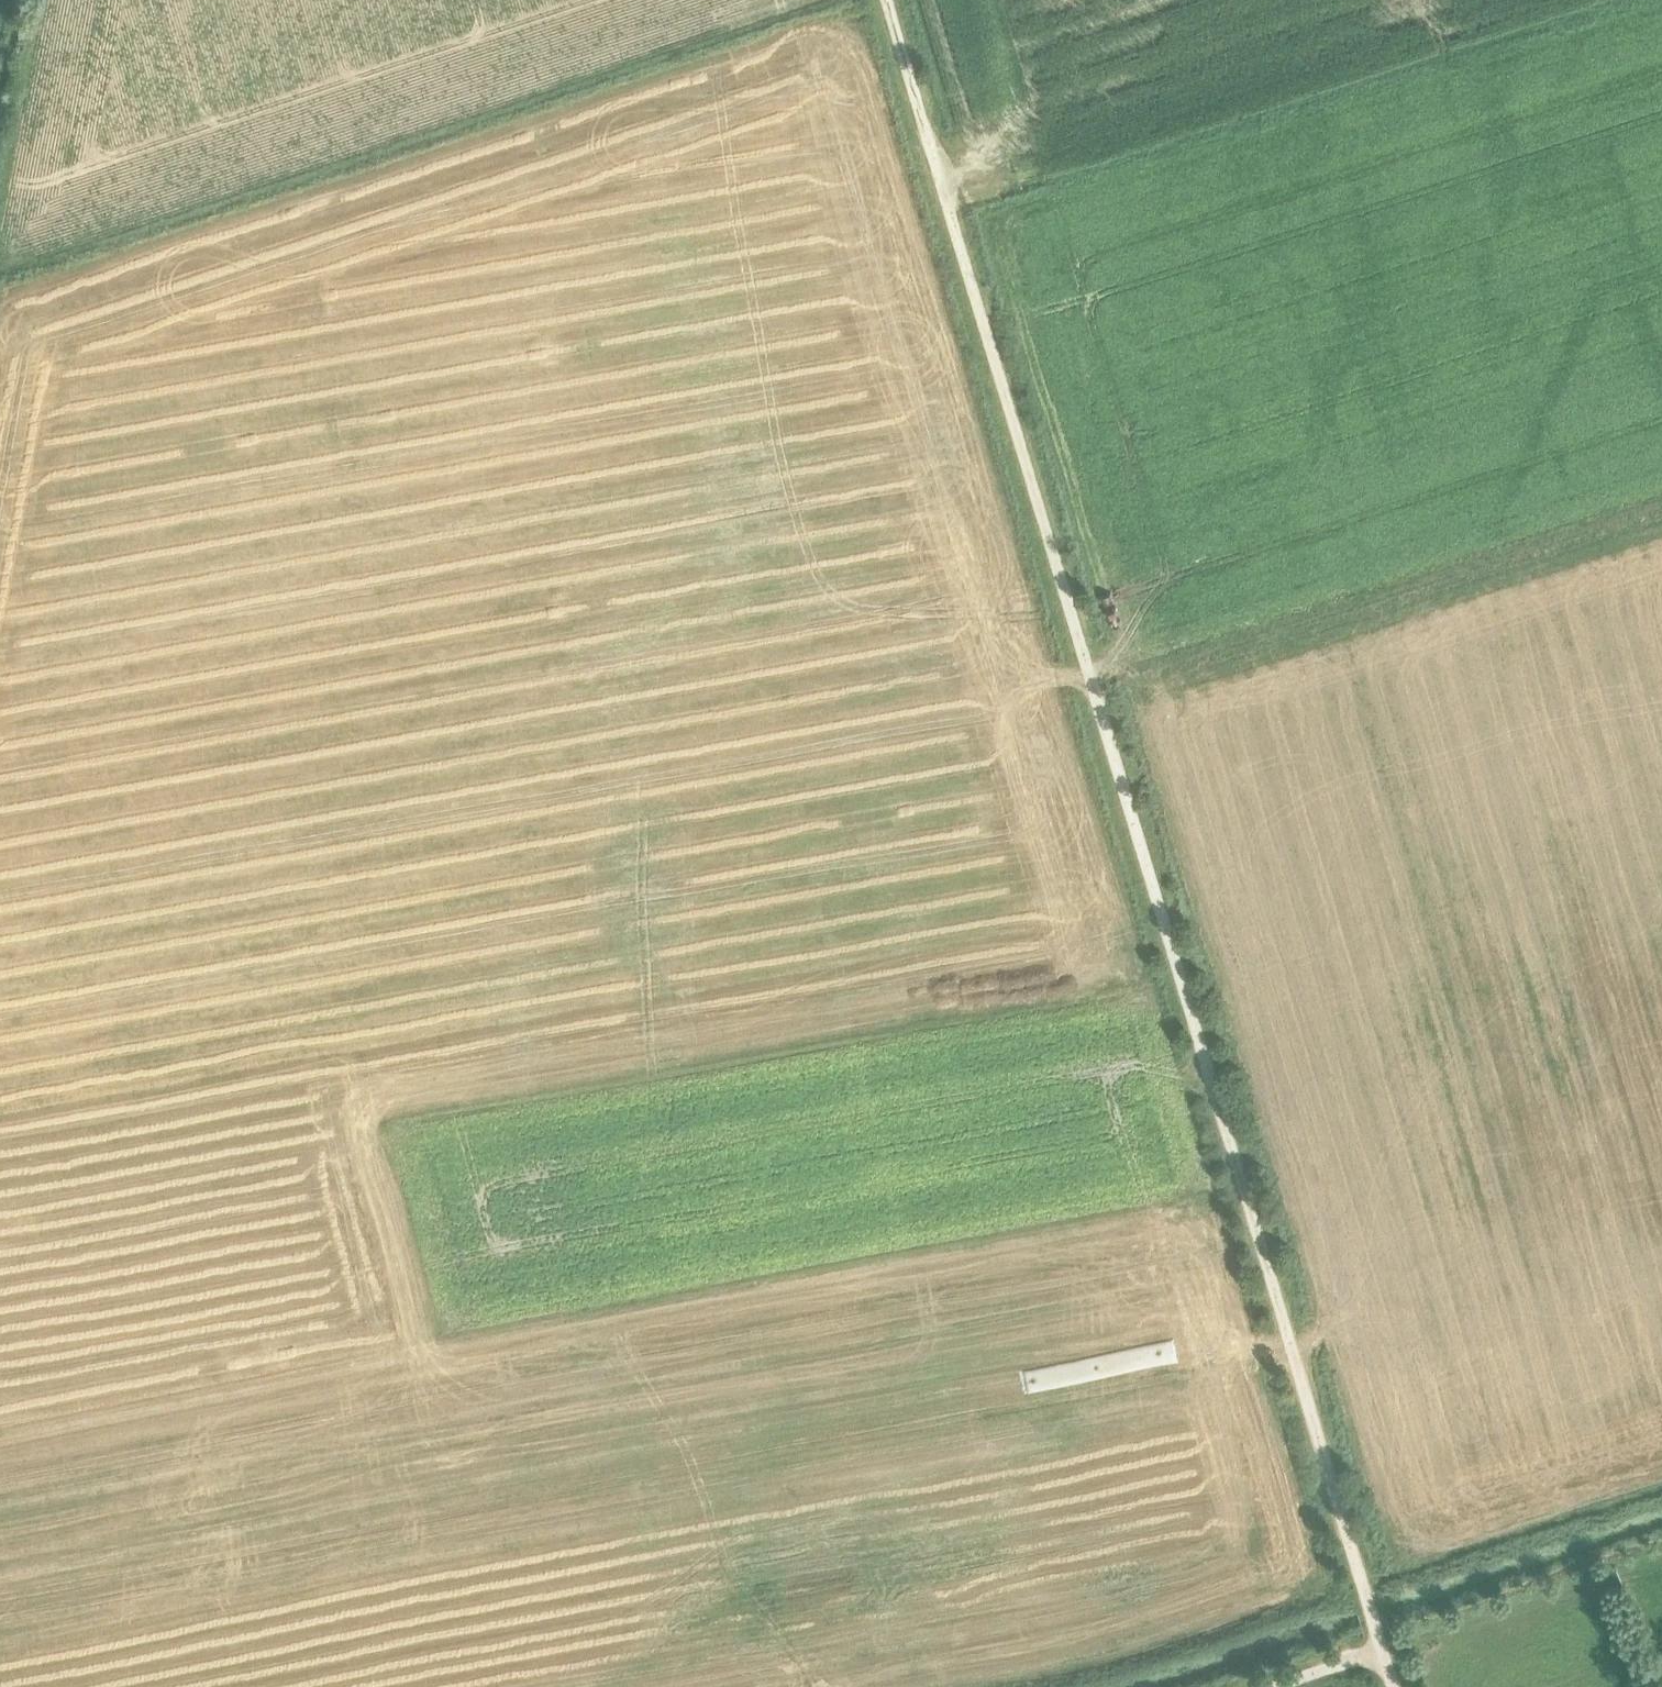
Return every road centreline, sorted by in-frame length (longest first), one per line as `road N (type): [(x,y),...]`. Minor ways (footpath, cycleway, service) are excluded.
road 1 (unclassified): [(1382,1654),(886,0)]

